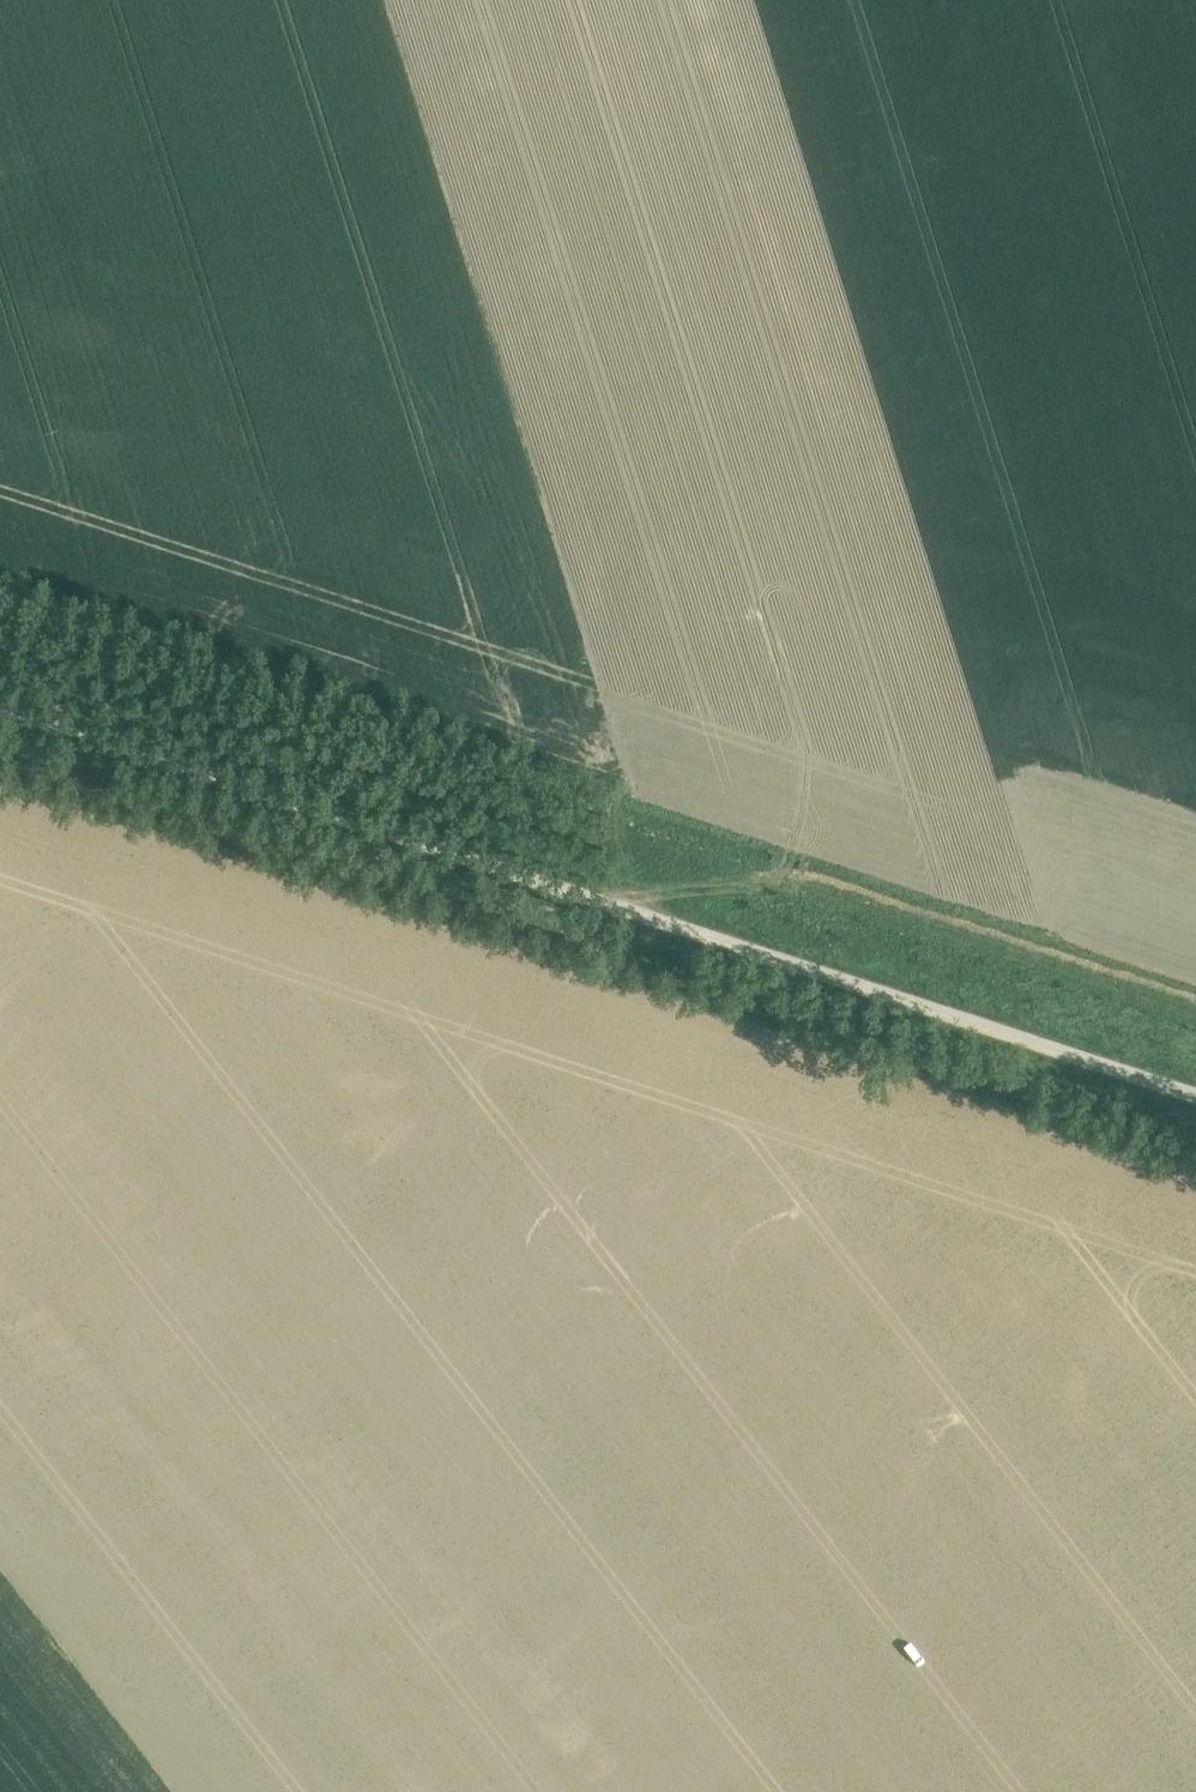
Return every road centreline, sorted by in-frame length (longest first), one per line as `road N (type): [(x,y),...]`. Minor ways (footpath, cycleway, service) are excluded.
road 1 (unclassified): [(1195,1094),(0,700)]

